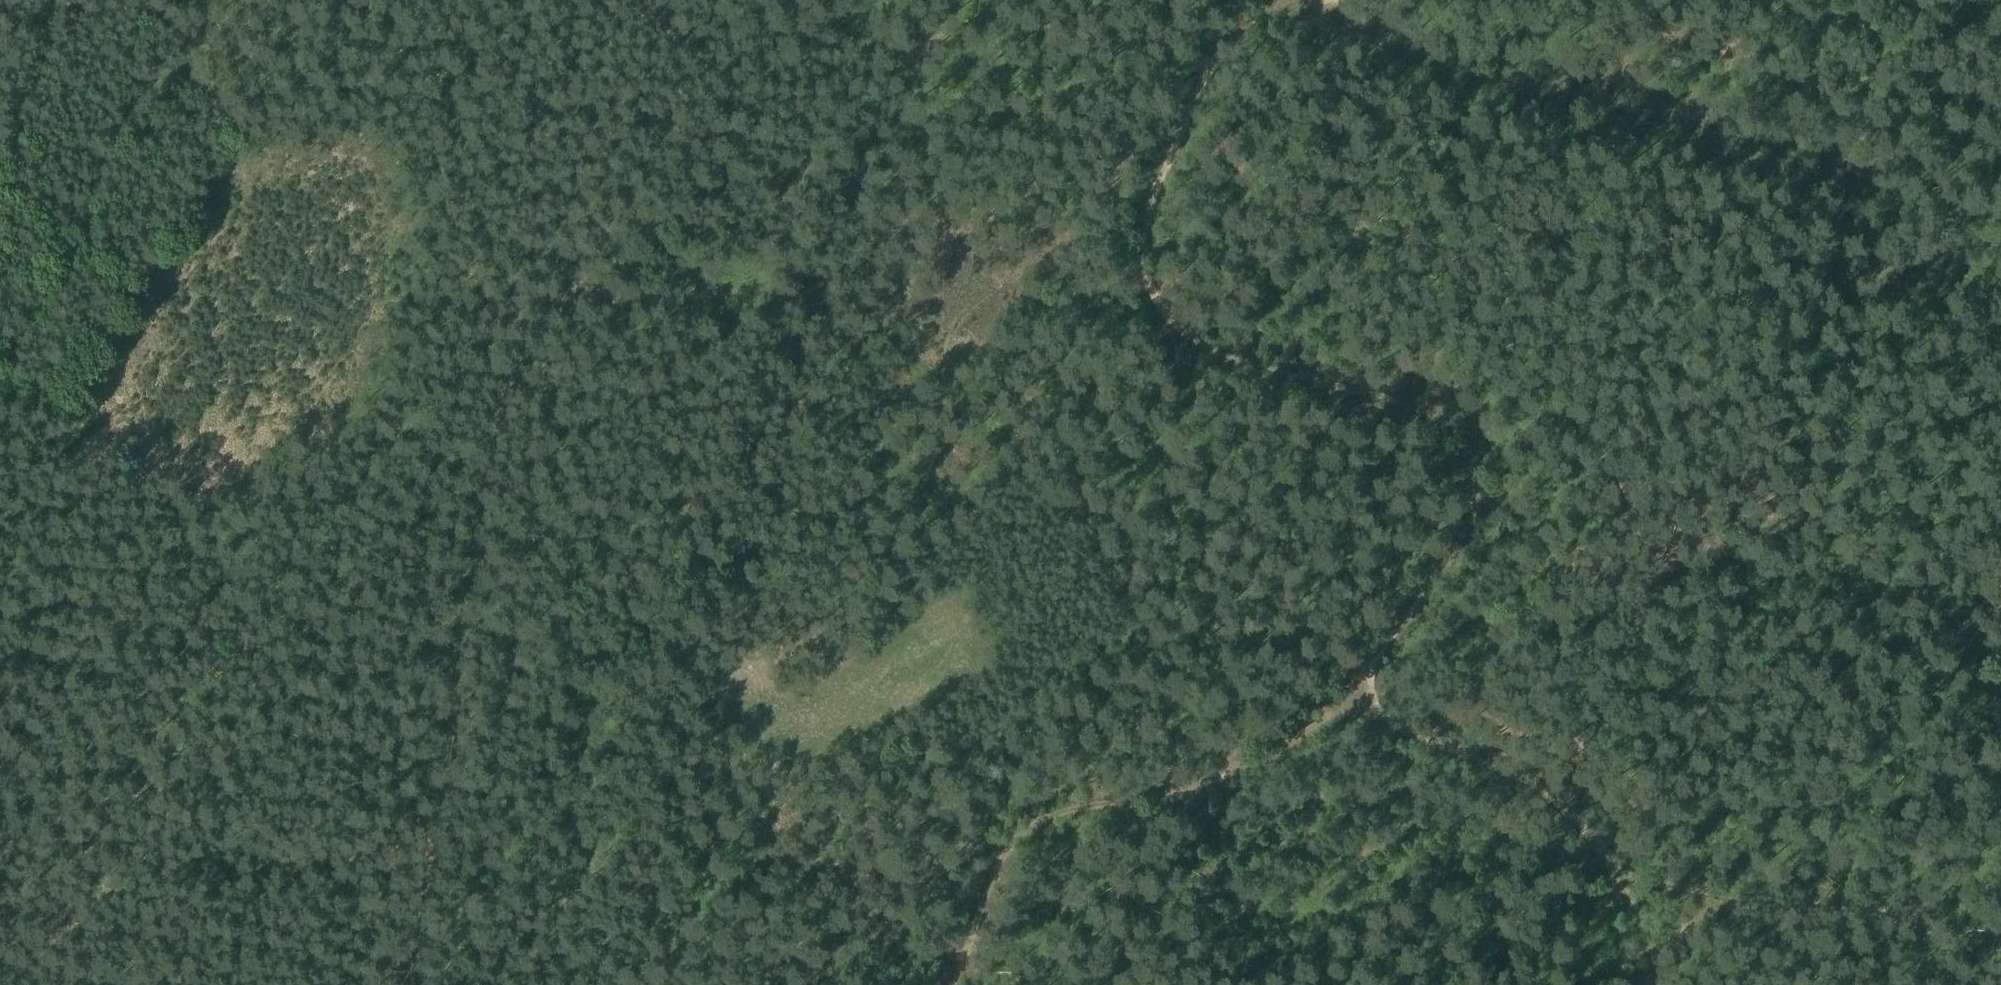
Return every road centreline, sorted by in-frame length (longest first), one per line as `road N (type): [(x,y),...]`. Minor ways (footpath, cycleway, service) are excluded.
road 1 (track): [(1603,855),(1522,783),(1420,727),(1361,719),(1371,655),(1473,516),(1474,457),(1438,416),(1251,377),(1184,351),(1125,281),(1137,211),(1215,49),(1340,0)]
road 2 (track): [(1650,984),(1603,855),(1694,885),(1861,906),(1945,927),(2000,926)]

